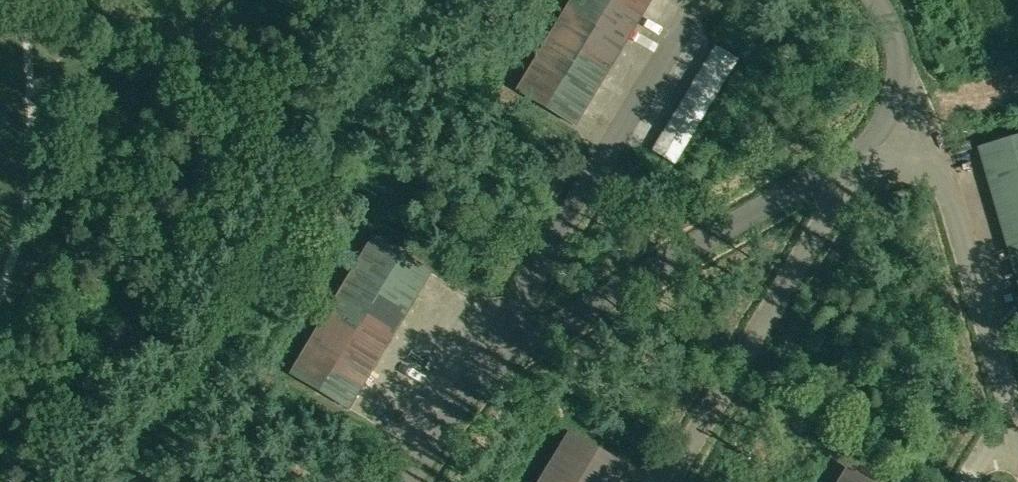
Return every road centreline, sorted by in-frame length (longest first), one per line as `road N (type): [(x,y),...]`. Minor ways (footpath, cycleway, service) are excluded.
road 1 (unclassified): [(41,481),(330,0)]

